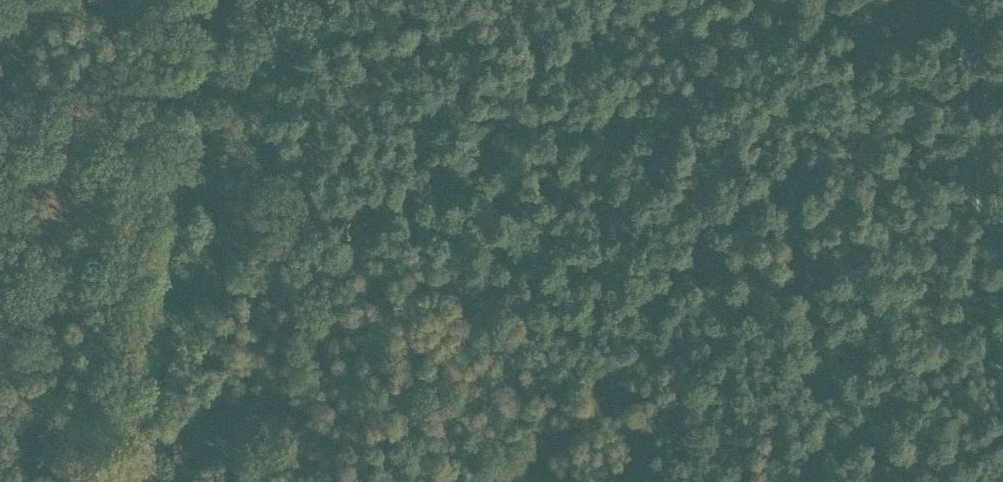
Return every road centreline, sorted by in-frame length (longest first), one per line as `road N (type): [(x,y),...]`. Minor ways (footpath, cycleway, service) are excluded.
road 1 (track): [(112,481),(196,0)]
road 2 (track): [(1002,353),(982,201),(972,0)]

